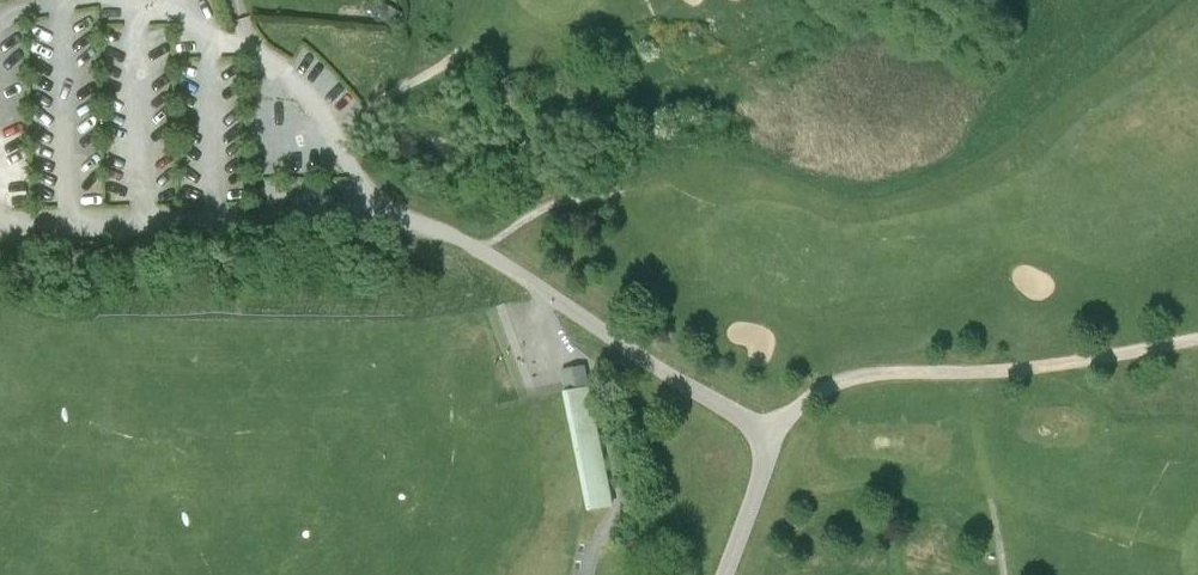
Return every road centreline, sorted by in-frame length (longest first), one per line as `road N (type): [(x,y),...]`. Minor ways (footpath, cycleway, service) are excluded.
road 1 (unclassified): [(214,219),(408,219),(485,251),(775,443),(733,574)]
road 2 (track): [(775,443),(815,400),(848,385),(891,376),(1033,374),(1197,347)]
road 3 (unclassified): [(0,226),(214,219)]
road 4 (unclassified): [(209,32),(214,219)]
road 5 (track): [(485,251),(568,204),(620,197)]

